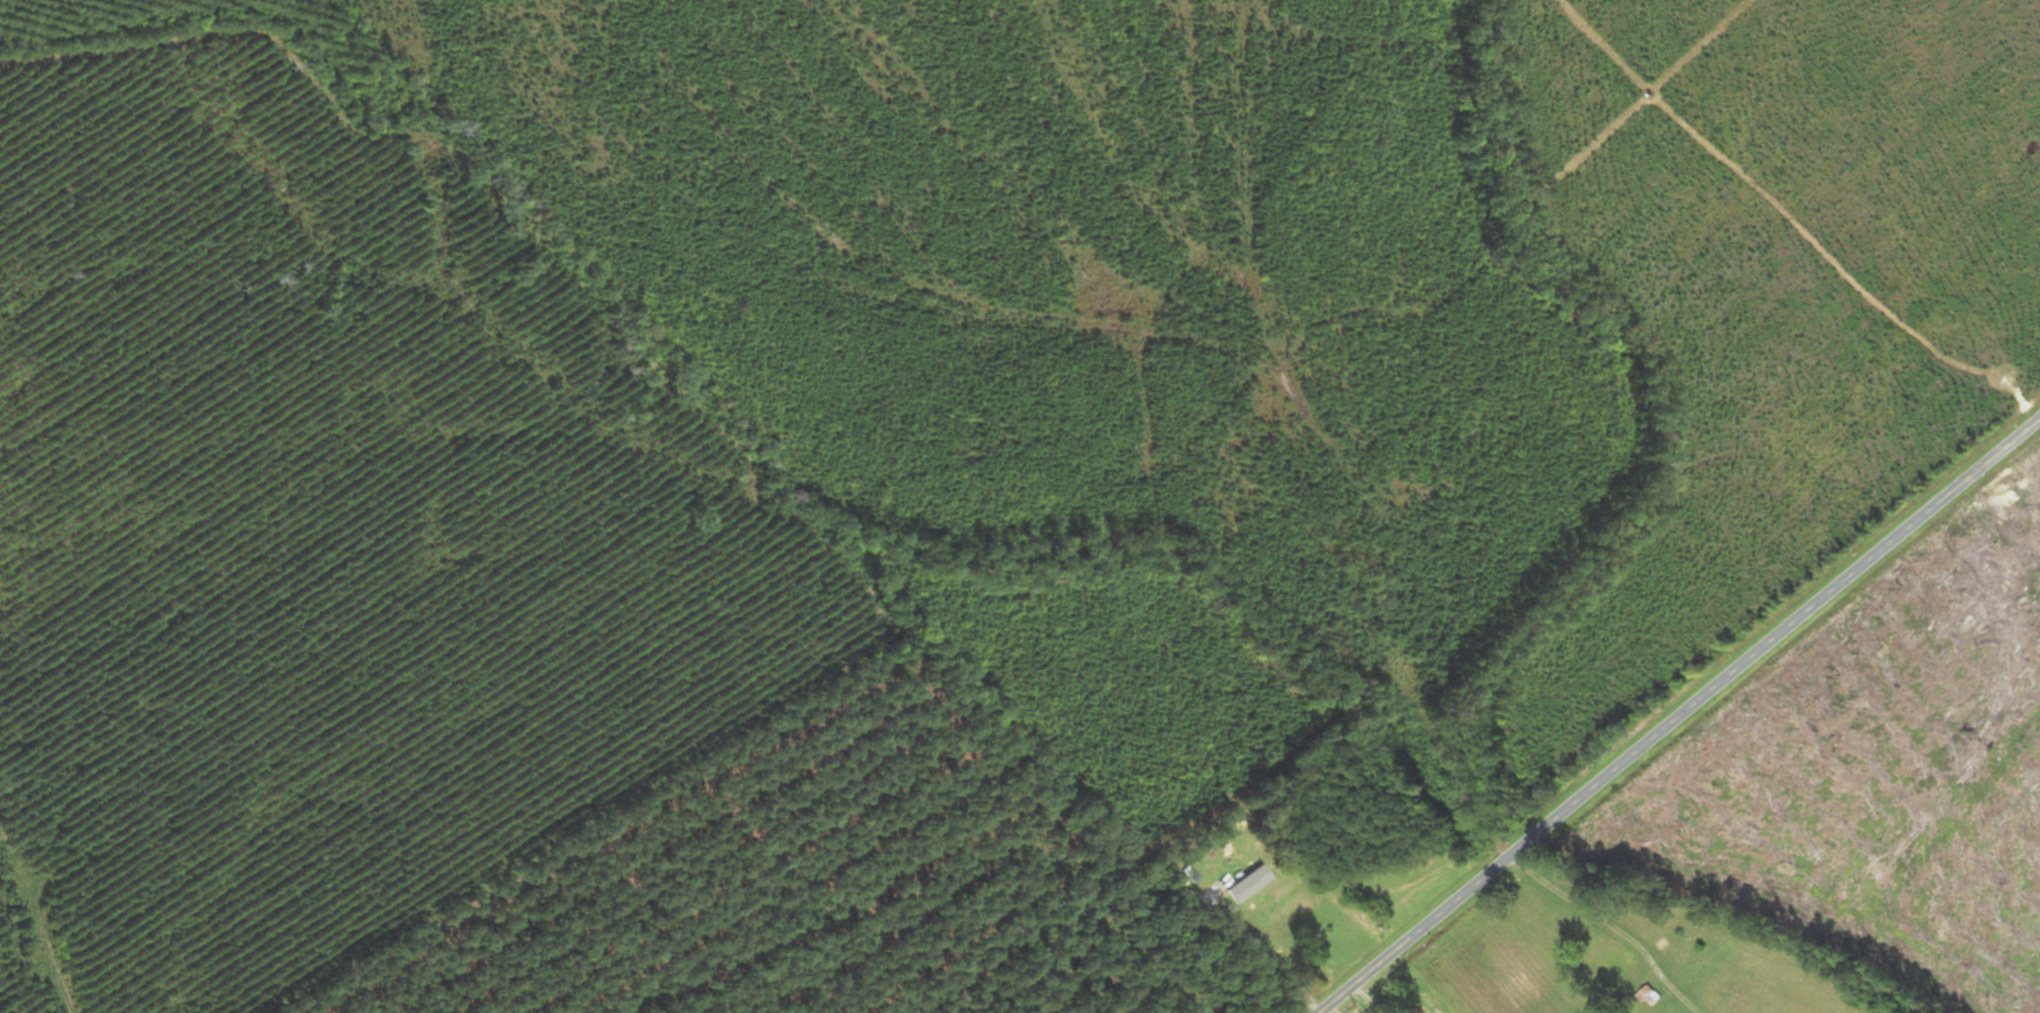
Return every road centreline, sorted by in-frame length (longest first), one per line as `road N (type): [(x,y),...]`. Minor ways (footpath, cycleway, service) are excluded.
road 1 (tertiary): [(1313,1012),(2039,415)]

